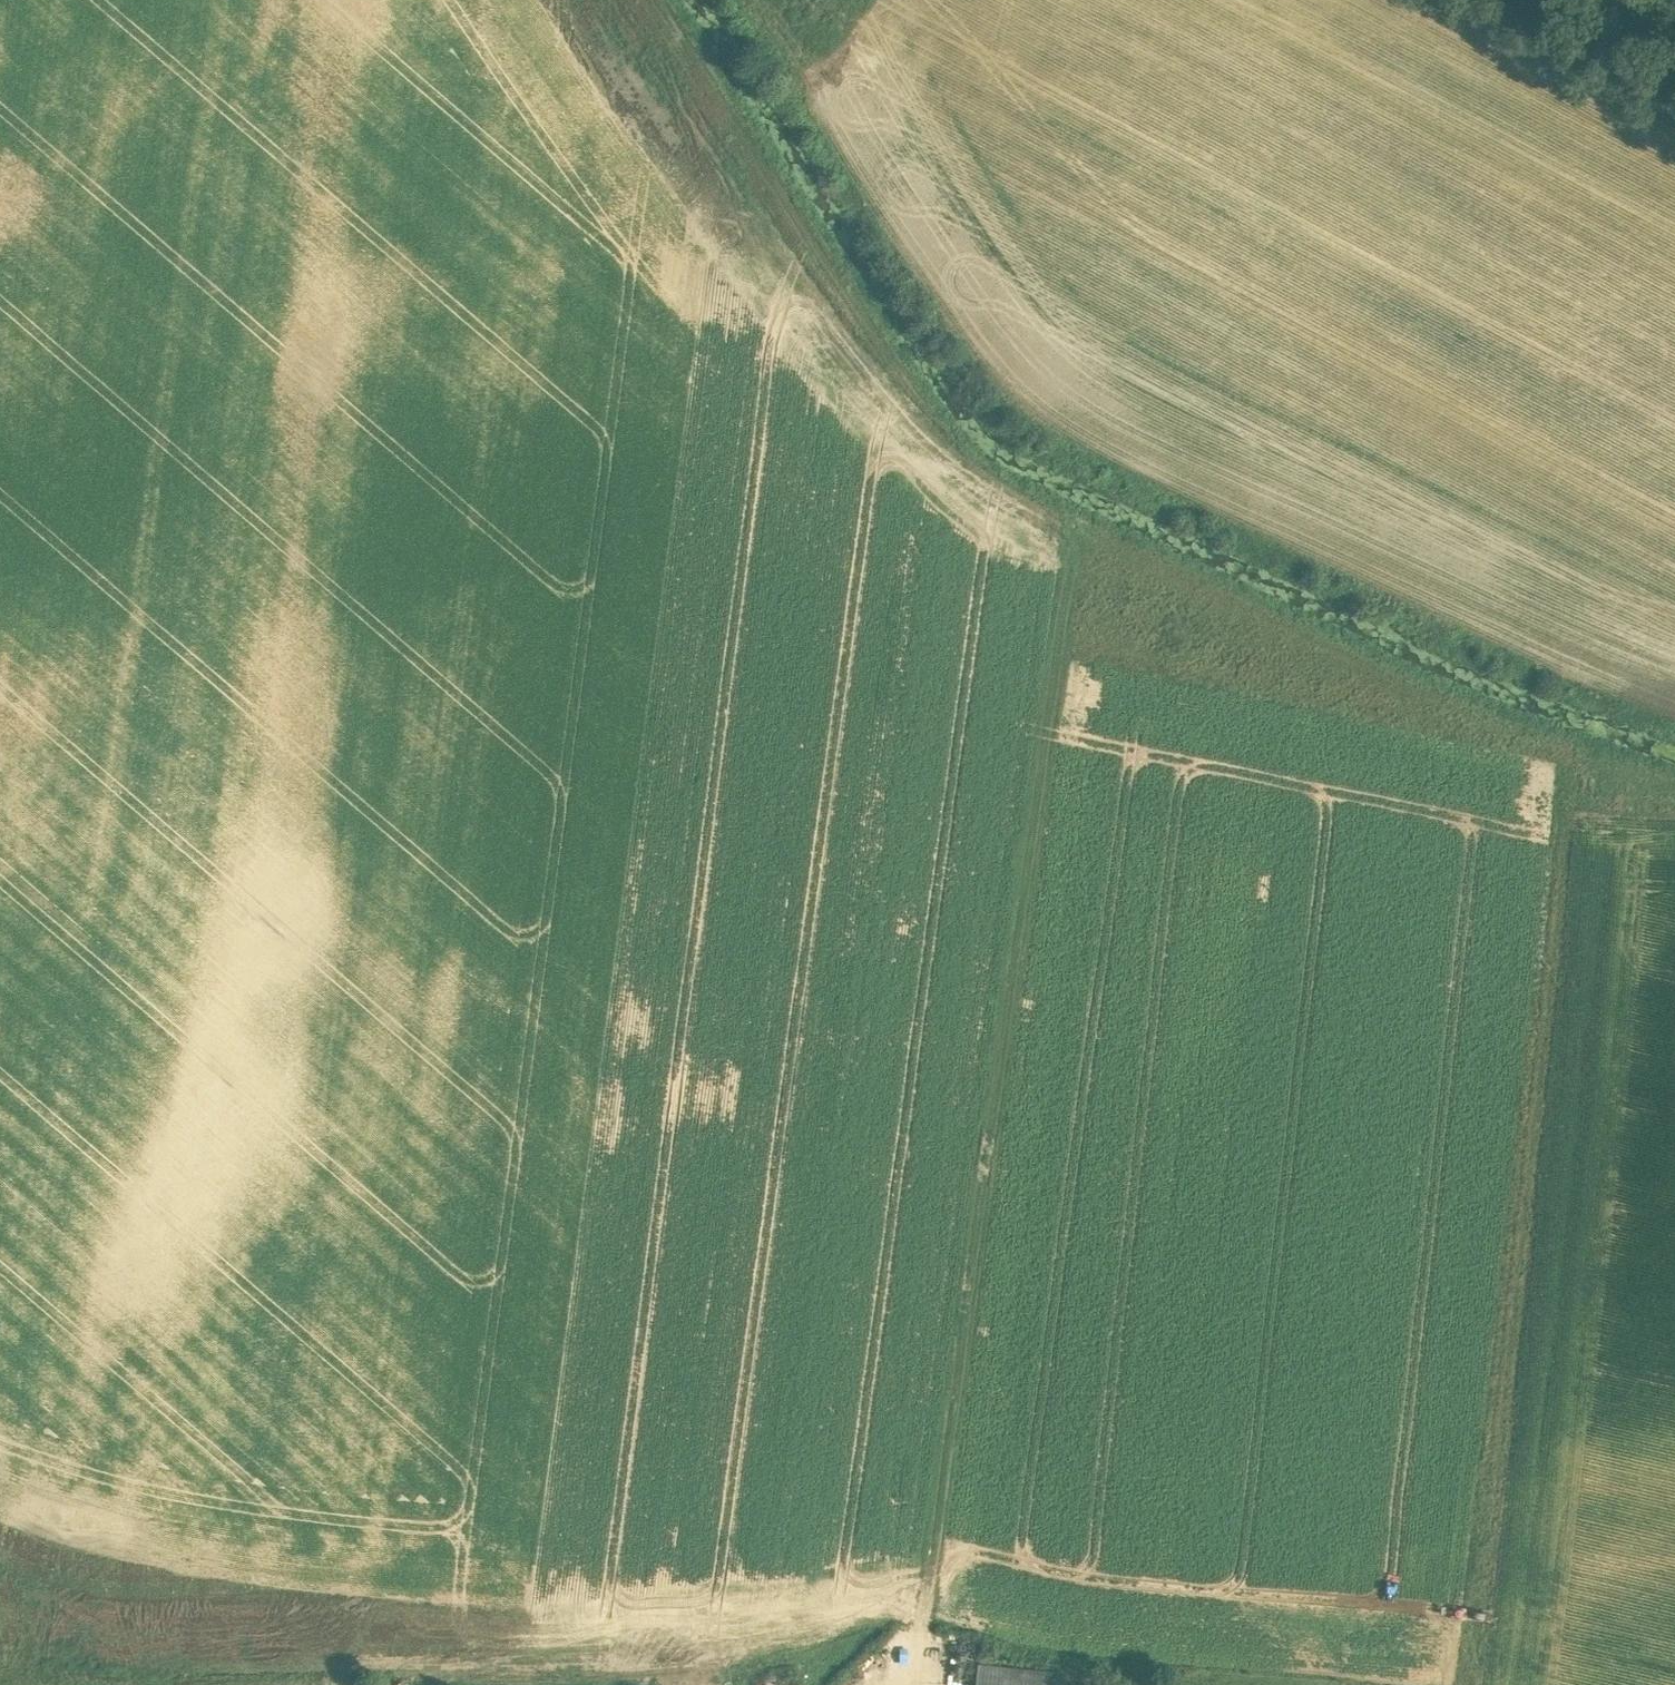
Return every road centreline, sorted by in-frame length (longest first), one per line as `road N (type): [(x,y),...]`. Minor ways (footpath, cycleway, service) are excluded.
road 1 (track): [(919,1684),(1076,503)]

